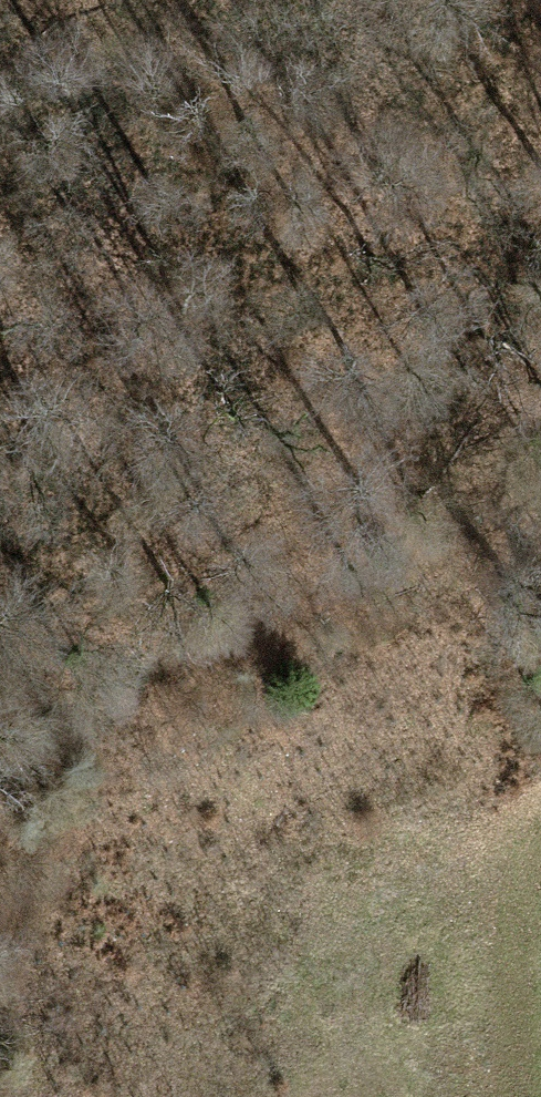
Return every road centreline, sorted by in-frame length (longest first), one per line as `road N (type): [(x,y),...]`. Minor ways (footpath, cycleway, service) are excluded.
road 1 (motorway): [(129,0),(180,740),(219,1096)]
road 2 (motorway): [(449,1096),(406,701),(362,0)]

